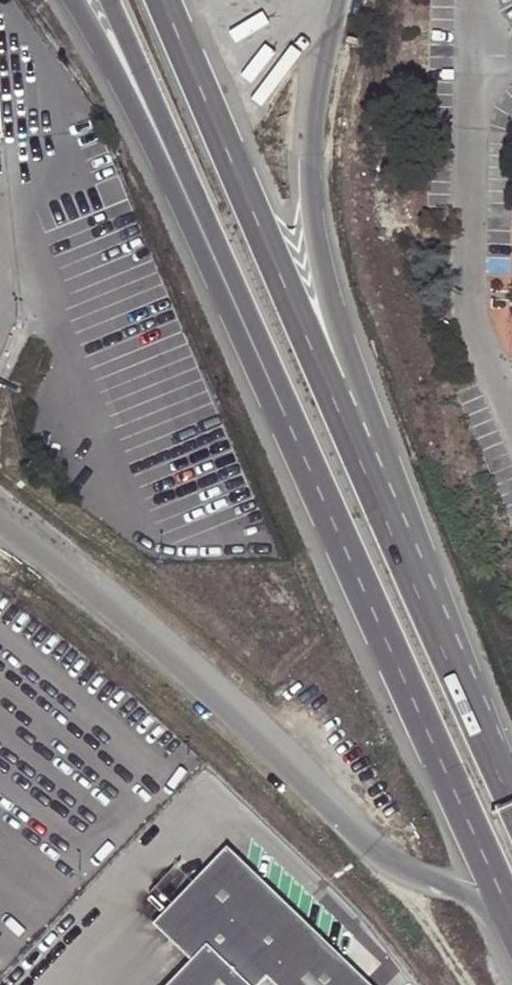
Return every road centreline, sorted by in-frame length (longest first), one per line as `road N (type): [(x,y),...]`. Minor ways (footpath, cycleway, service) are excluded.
road 1 (trunk): [(459,684),(164,0)]
road 2 (unclassified): [(459,684),(373,439),(313,217),(311,140),(340,0)]
road 3 (unclassified): [(0,519),(206,685),(407,868),(511,917)]
road 4 (trunk): [(286,417),(511,913)]
road 5 (primary): [(70,0),(286,417)]
road 6 (primary): [(110,0),(286,417)]
road 7 (trunk): [(511,804),(459,684)]

